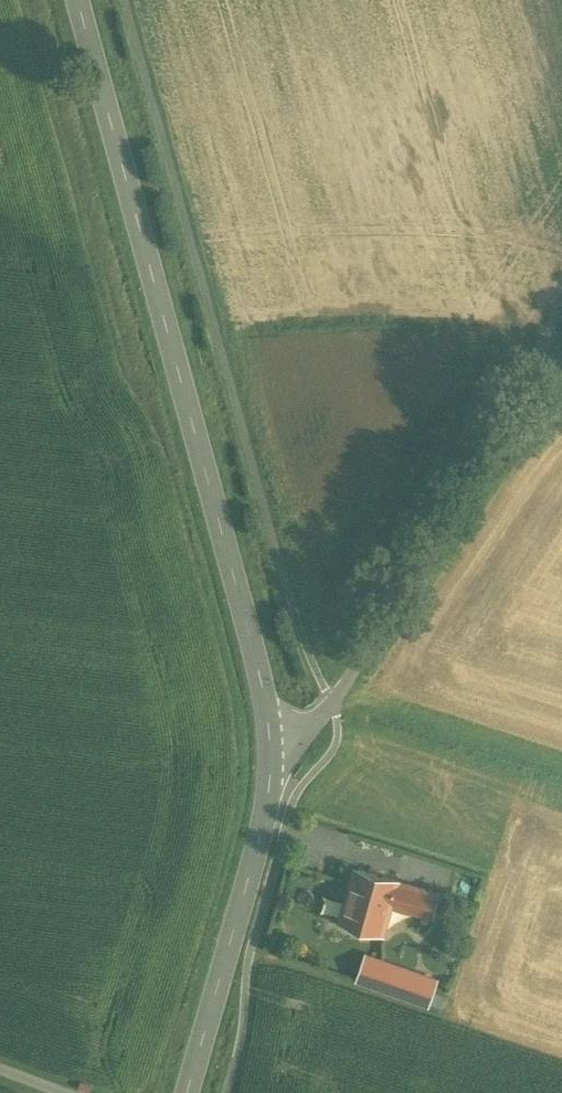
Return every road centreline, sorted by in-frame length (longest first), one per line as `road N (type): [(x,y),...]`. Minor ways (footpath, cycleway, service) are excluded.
road 1 (secondary): [(269,751),(242,595),(84,0)]
road 2 (unclassified): [(269,751),(329,703),(561,359)]
road 3 (secondary): [(269,751),(255,850),(186,1092)]

